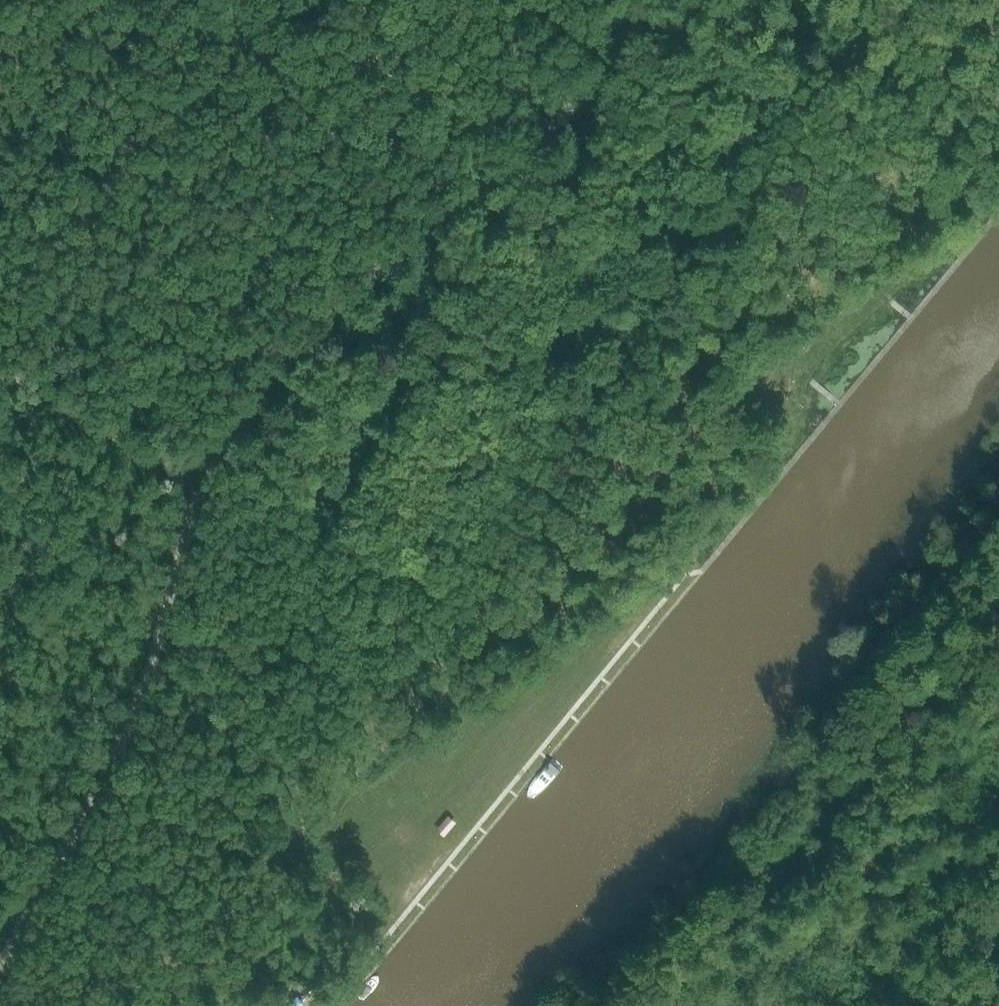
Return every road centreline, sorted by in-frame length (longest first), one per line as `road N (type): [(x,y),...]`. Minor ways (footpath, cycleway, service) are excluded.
road 1 (track): [(203,484),(143,457),(0,369)]

